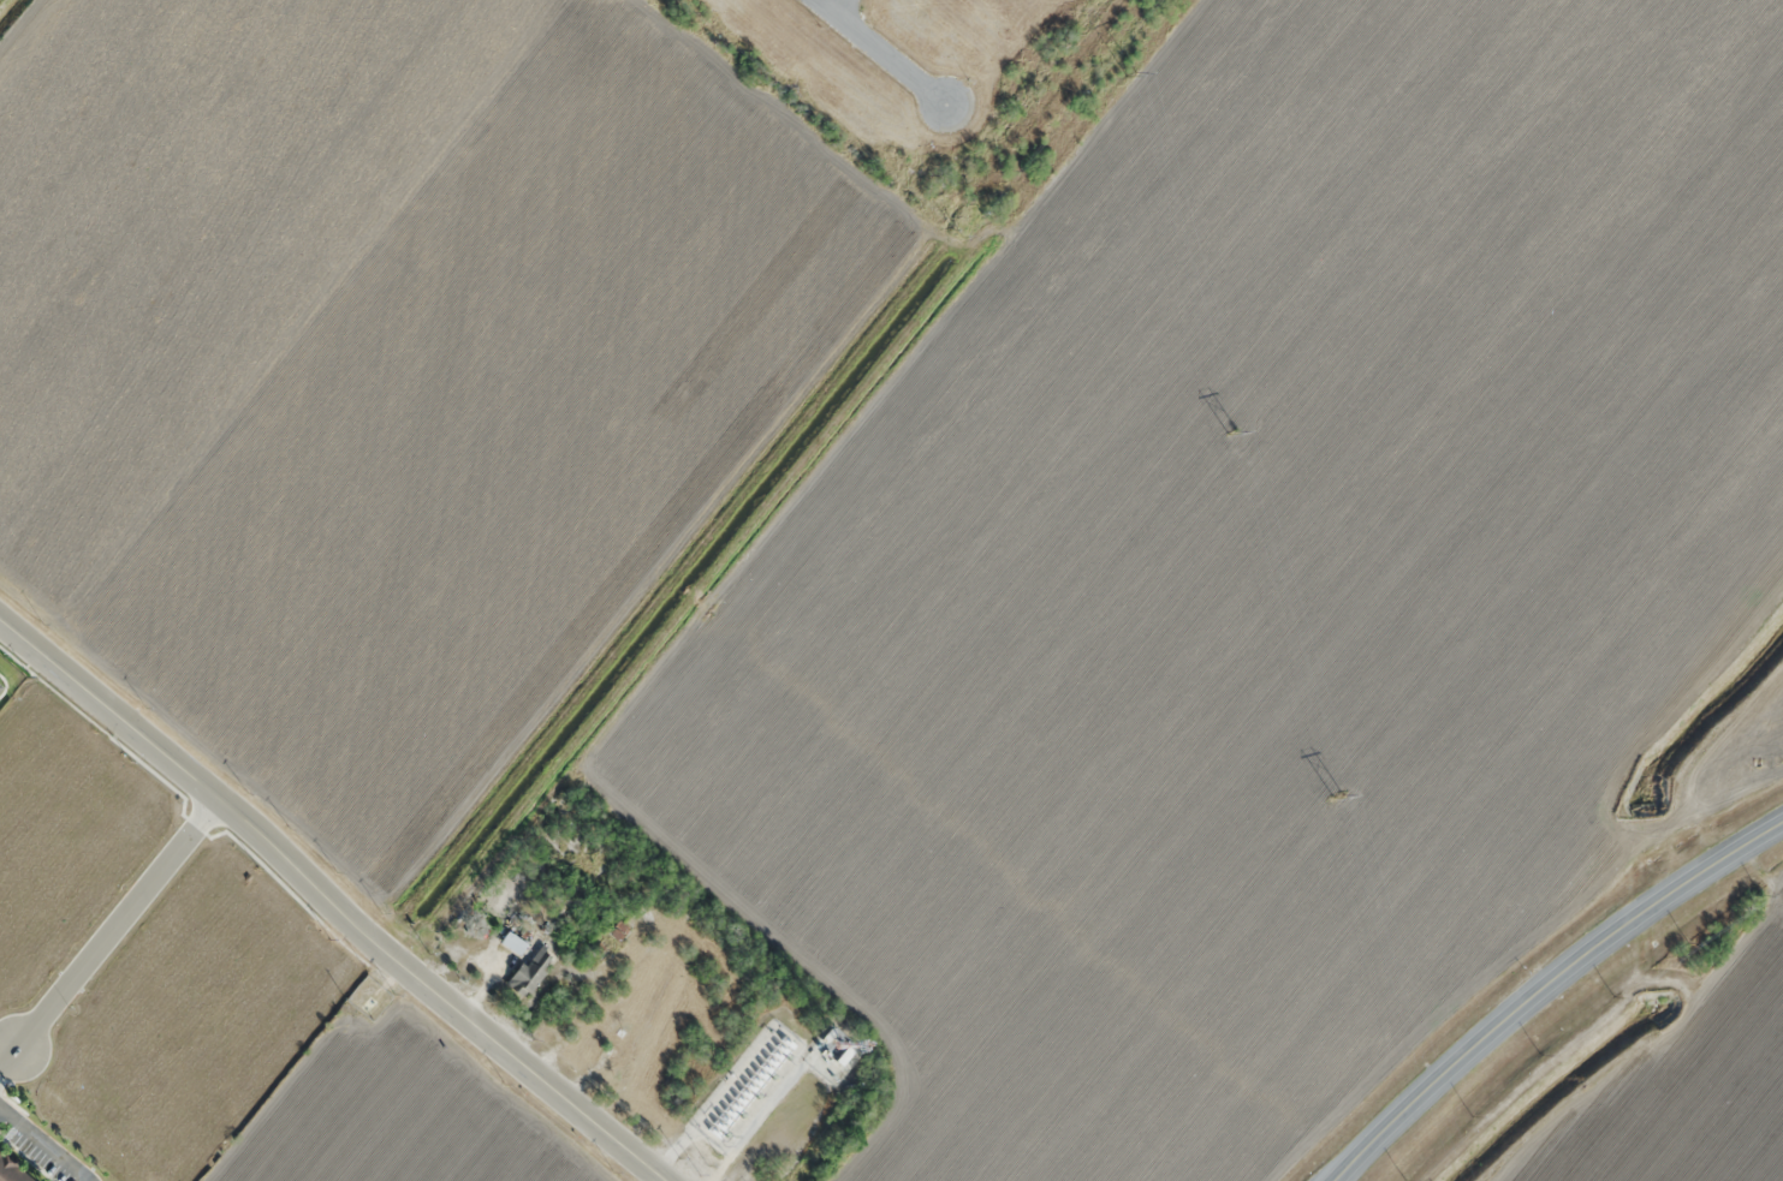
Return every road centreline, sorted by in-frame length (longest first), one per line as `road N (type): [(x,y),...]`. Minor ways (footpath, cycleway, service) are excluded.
road 1 (tertiary): [(656,1180),(382,959),(245,827),(0,622)]
road 2 (tertiary): [(1404,1116),(1600,948),(1782,826)]
road 3 (residential): [(818,0),(949,108)]

